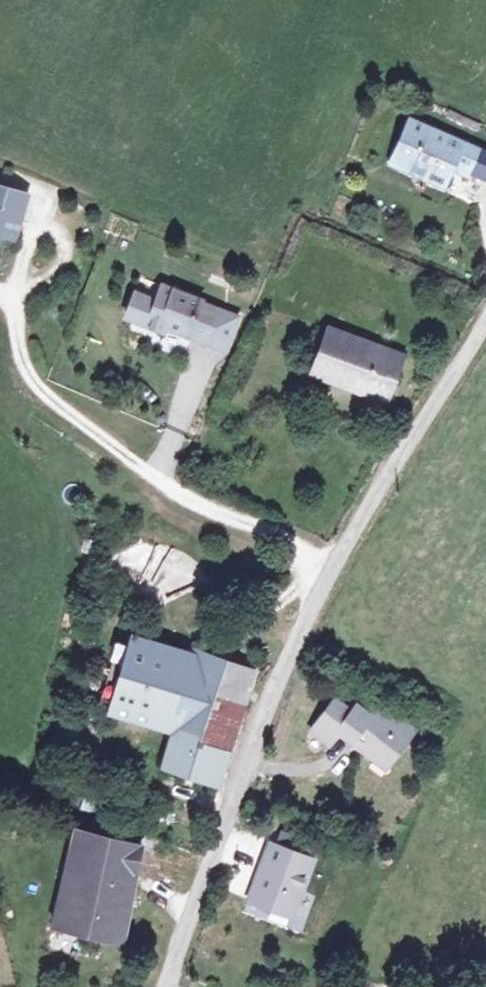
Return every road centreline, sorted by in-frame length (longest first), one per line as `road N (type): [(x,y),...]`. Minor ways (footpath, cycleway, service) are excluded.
road 1 (unclassified): [(169,986),(303,626),(369,505),(485,323)]

